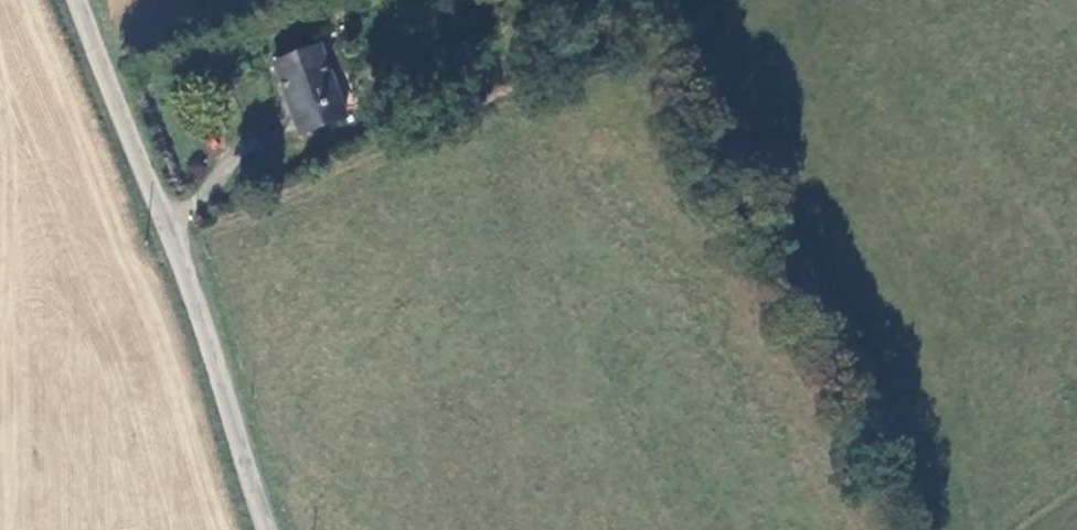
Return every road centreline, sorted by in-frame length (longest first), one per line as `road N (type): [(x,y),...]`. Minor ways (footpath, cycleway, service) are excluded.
road 1 (unclassified): [(75,0),(204,322),(266,529)]

